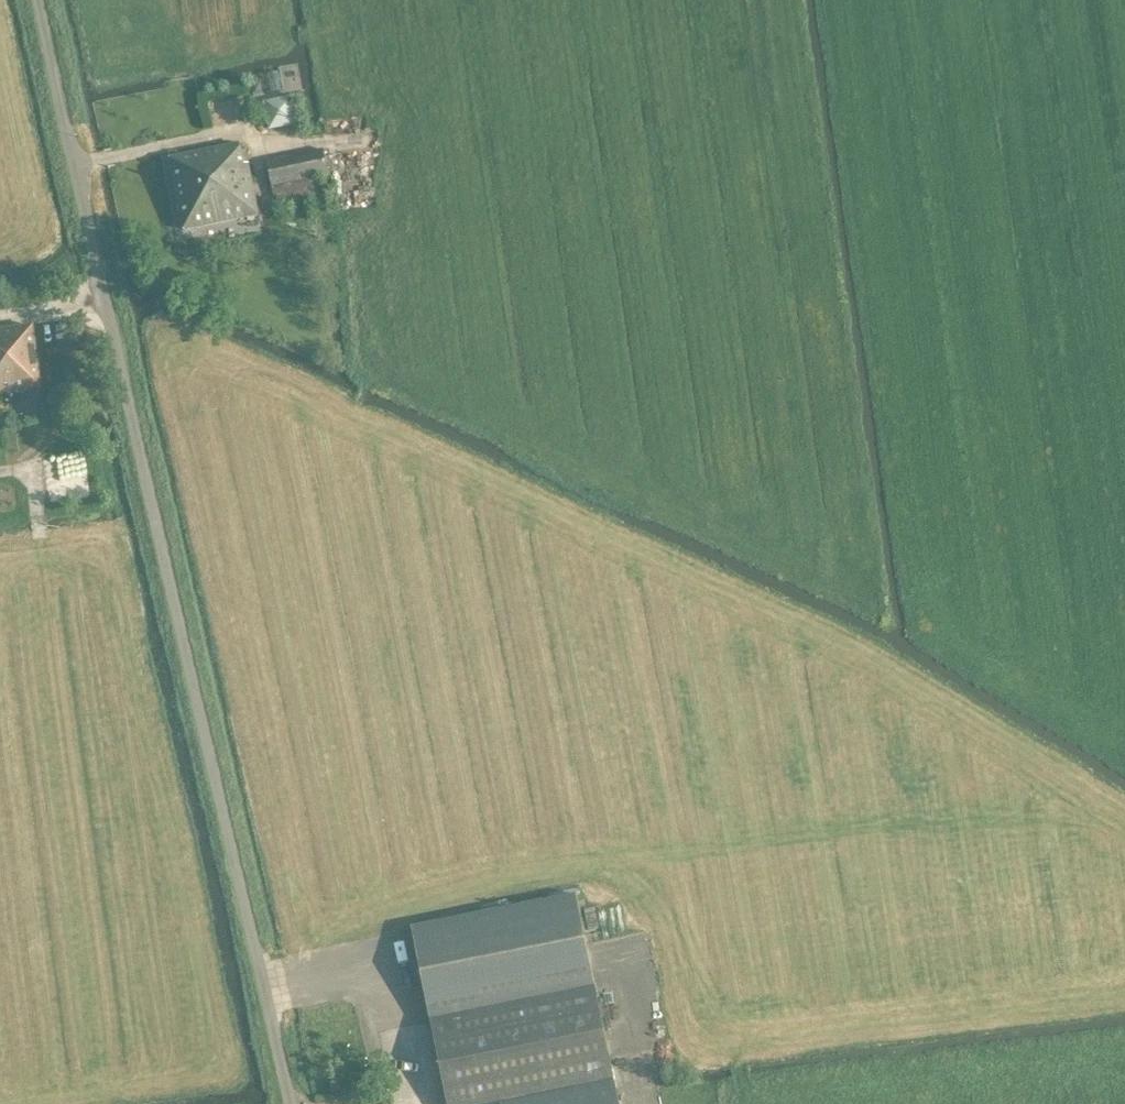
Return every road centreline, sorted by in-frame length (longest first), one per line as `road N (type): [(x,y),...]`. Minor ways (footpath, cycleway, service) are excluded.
road 1 (unclassified): [(291,1103),(40,0)]

